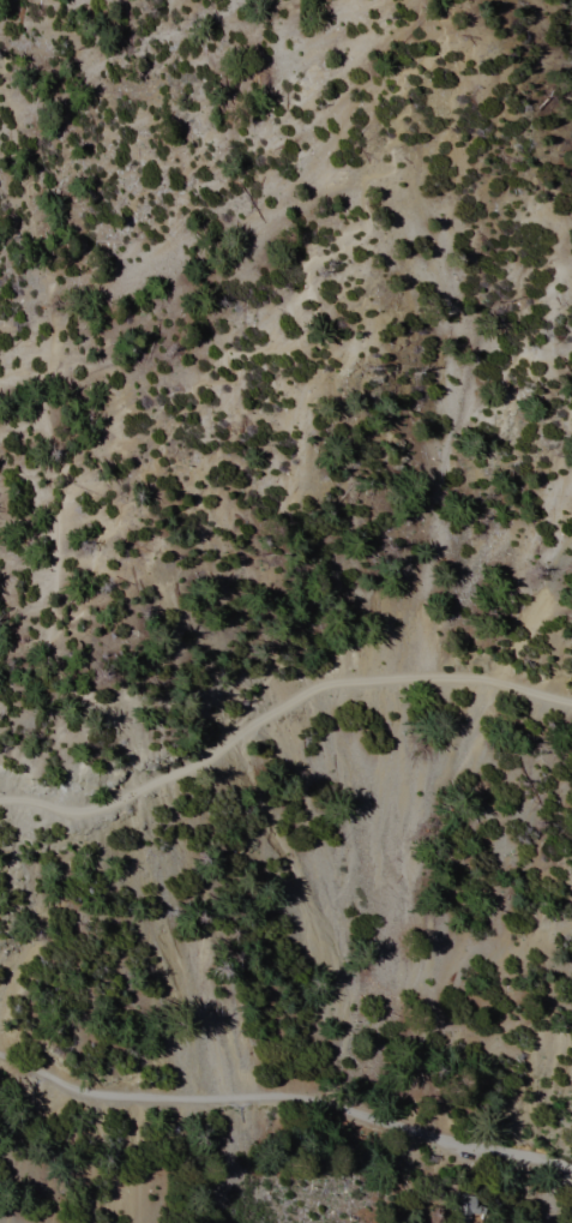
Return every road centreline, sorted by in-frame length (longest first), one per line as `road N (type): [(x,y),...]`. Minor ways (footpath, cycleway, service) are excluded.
road 1 (track): [(0,798),(31,797),(73,811),(106,804),(326,684),(353,679),(493,679),(571,701)]

